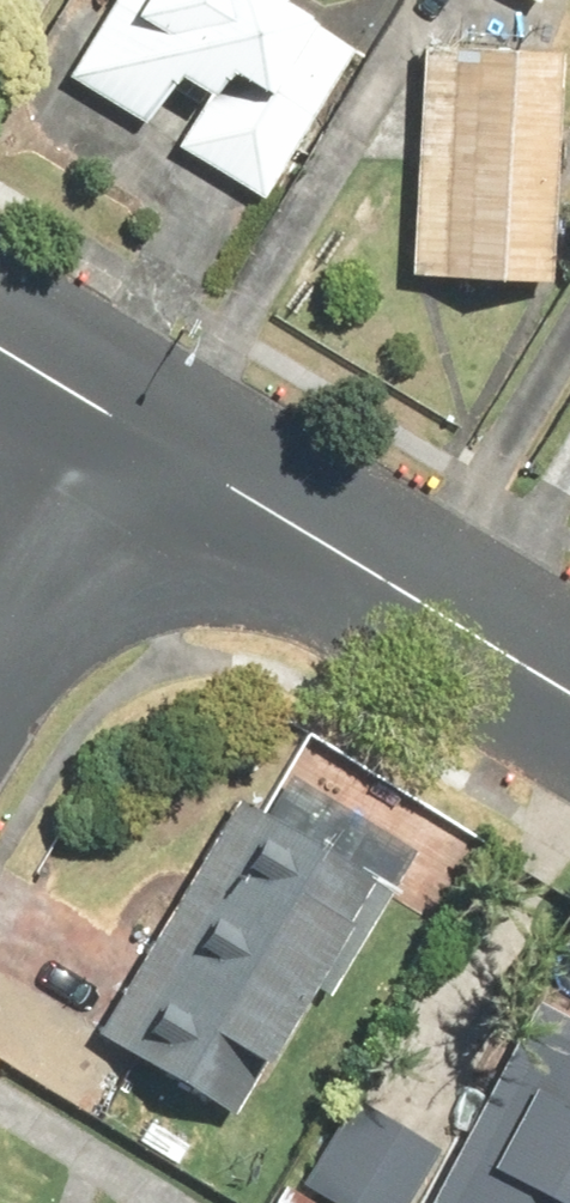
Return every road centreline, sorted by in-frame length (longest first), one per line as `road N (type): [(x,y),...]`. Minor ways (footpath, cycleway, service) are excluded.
road 1 (tertiary): [(141,437),(569,694)]
road 2 (residential): [(141,437),(0,669)]
road 3 (tertiary): [(0,350),(141,437)]

